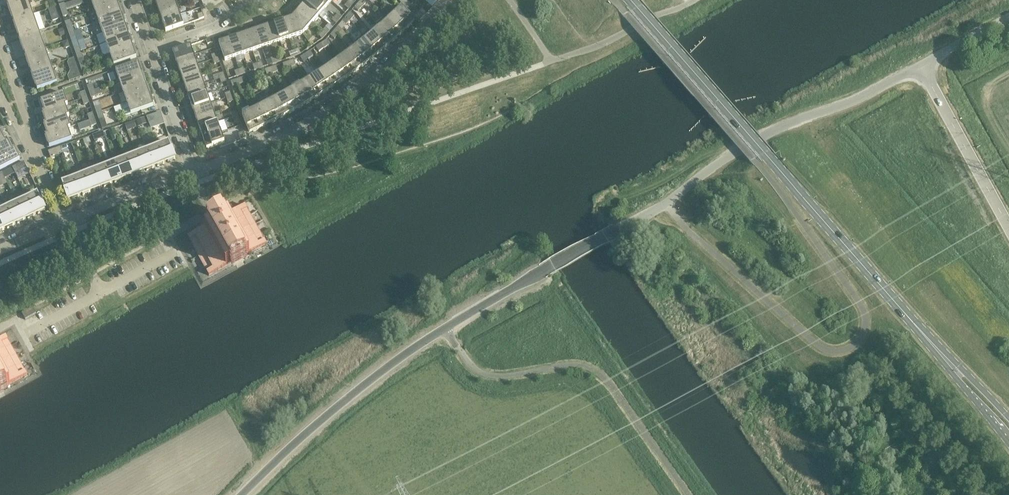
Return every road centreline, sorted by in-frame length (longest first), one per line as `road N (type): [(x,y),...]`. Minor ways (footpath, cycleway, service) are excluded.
road 1 (tertiary): [(243,494),(380,373),(472,311),(663,206),(766,131),(839,109),(921,65)]
road 2 (secondary): [(943,356),(628,0)]
road 3 (residential): [(193,170),(291,132),(347,97),(456,0)]
road 4 (tertiary): [(1008,226),(921,65)]
road 5 (residential): [(63,222),(193,170)]
road 6 (residential): [(193,170),(151,51)]

